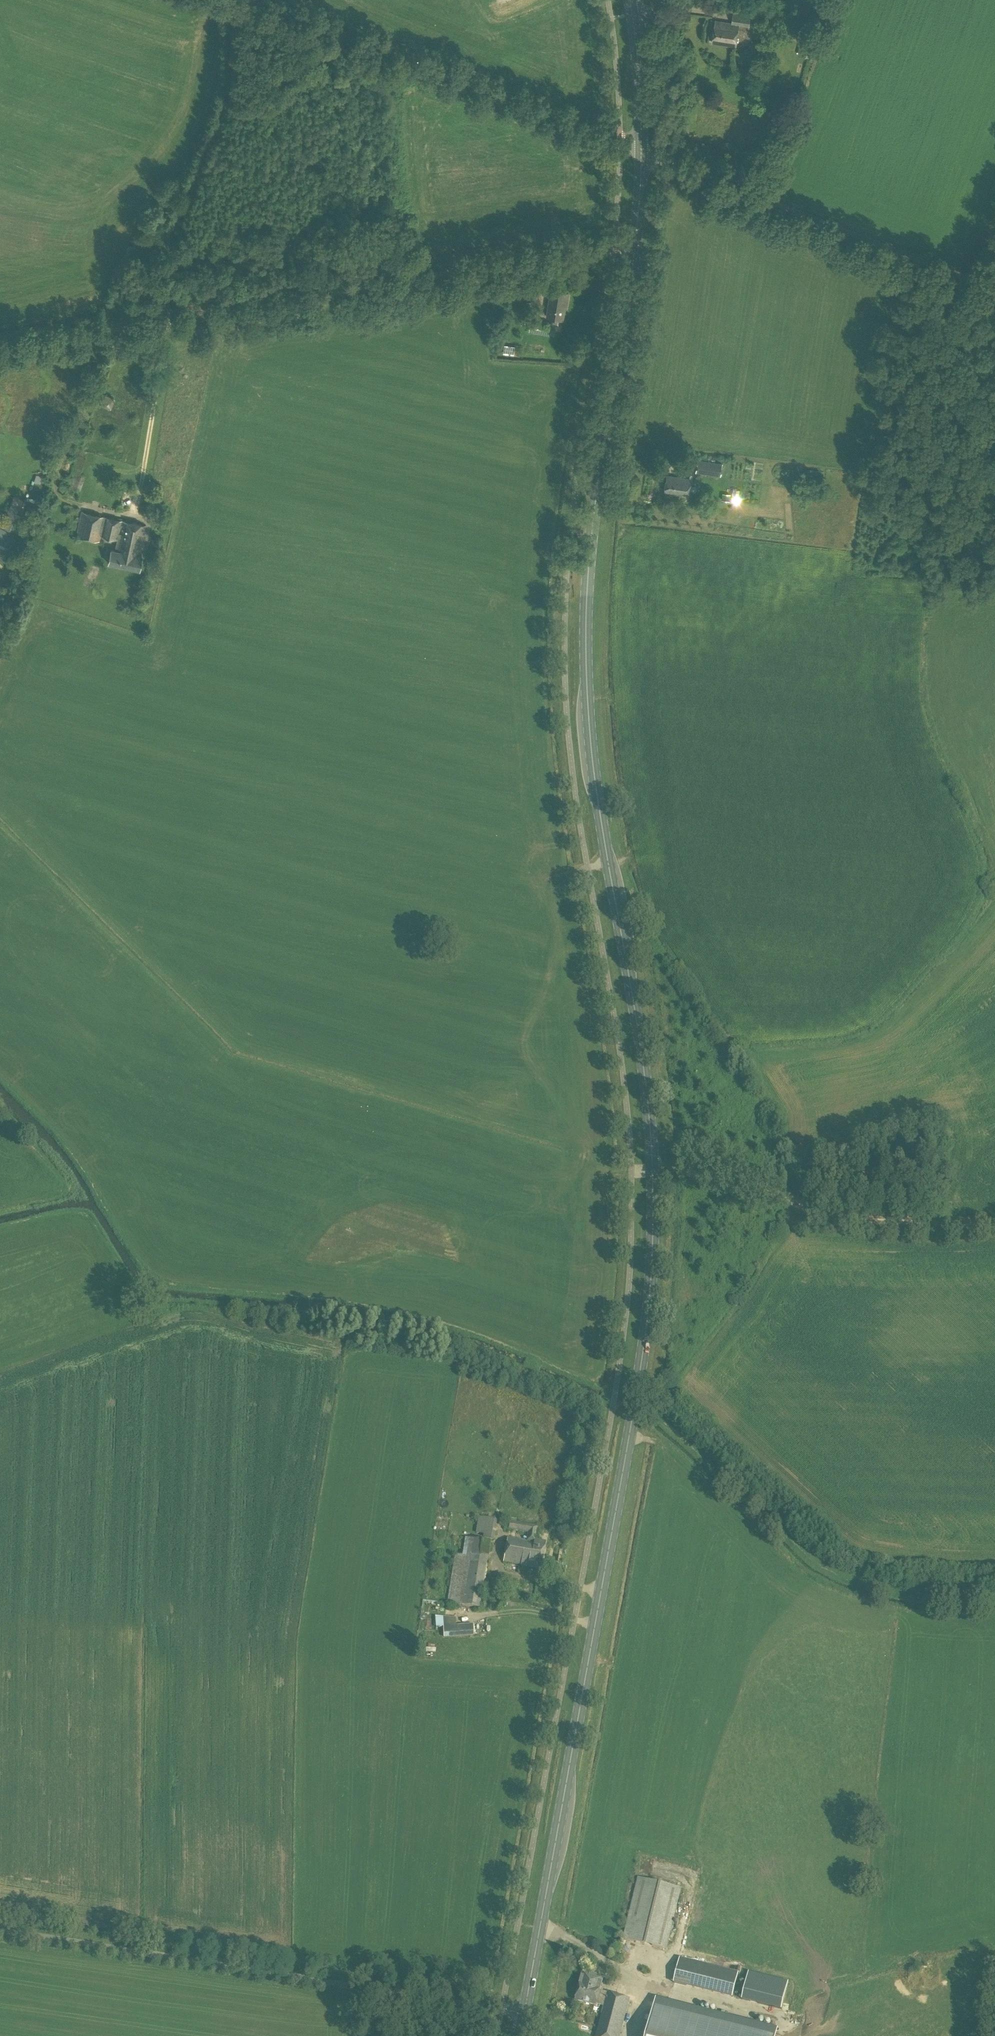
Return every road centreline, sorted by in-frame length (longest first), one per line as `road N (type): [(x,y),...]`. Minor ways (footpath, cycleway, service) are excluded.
road 1 (primary): [(525,2011),(639,1387),(653,1249),(648,1097),(589,742),(585,640),(595,504),(634,245)]
road 2 (unclassified): [(0,351),(634,245)]
road 3 (unclassified): [(0,1928),(525,2011)]
road 4 (unclassified): [(642,152),(246,0)]
road 5 (unclassified): [(994,297),(642,152)]
road 6 (track): [(994,1219),(859,1217),(652,1171)]
road 7 (primary): [(642,152),(632,14)]

